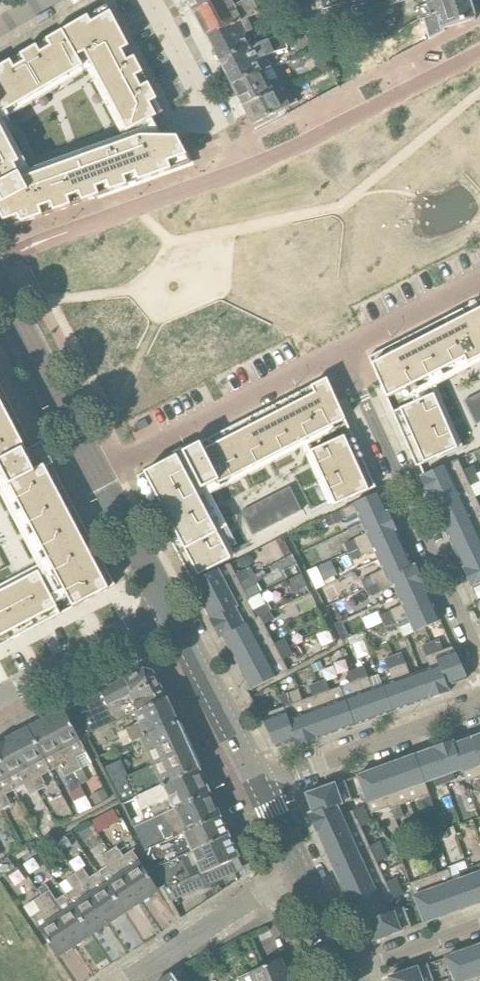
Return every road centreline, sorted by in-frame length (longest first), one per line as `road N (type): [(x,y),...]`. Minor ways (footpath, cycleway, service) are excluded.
road 1 (residential): [(338,348),(479,647)]
road 2 (residential): [(95,470),(338,348)]
road 3 (residential): [(258,785),(479,704)]
road 4 (tertiary): [(95,470),(0,287)]
road 5 (residential): [(133,980),(297,869)]
road 6 (tertiary): [(258,785),(169,611)]
road 7 (residential): [(0,700),(169,611)]
road 8 (tertiary): [(169,611),(95,470)]
road 9 (residential): [(338,348),(479,276)]
road 10 (residential): [(153,0),(221,132)]
road 11 (residential): [(344,974),(479,925)]

